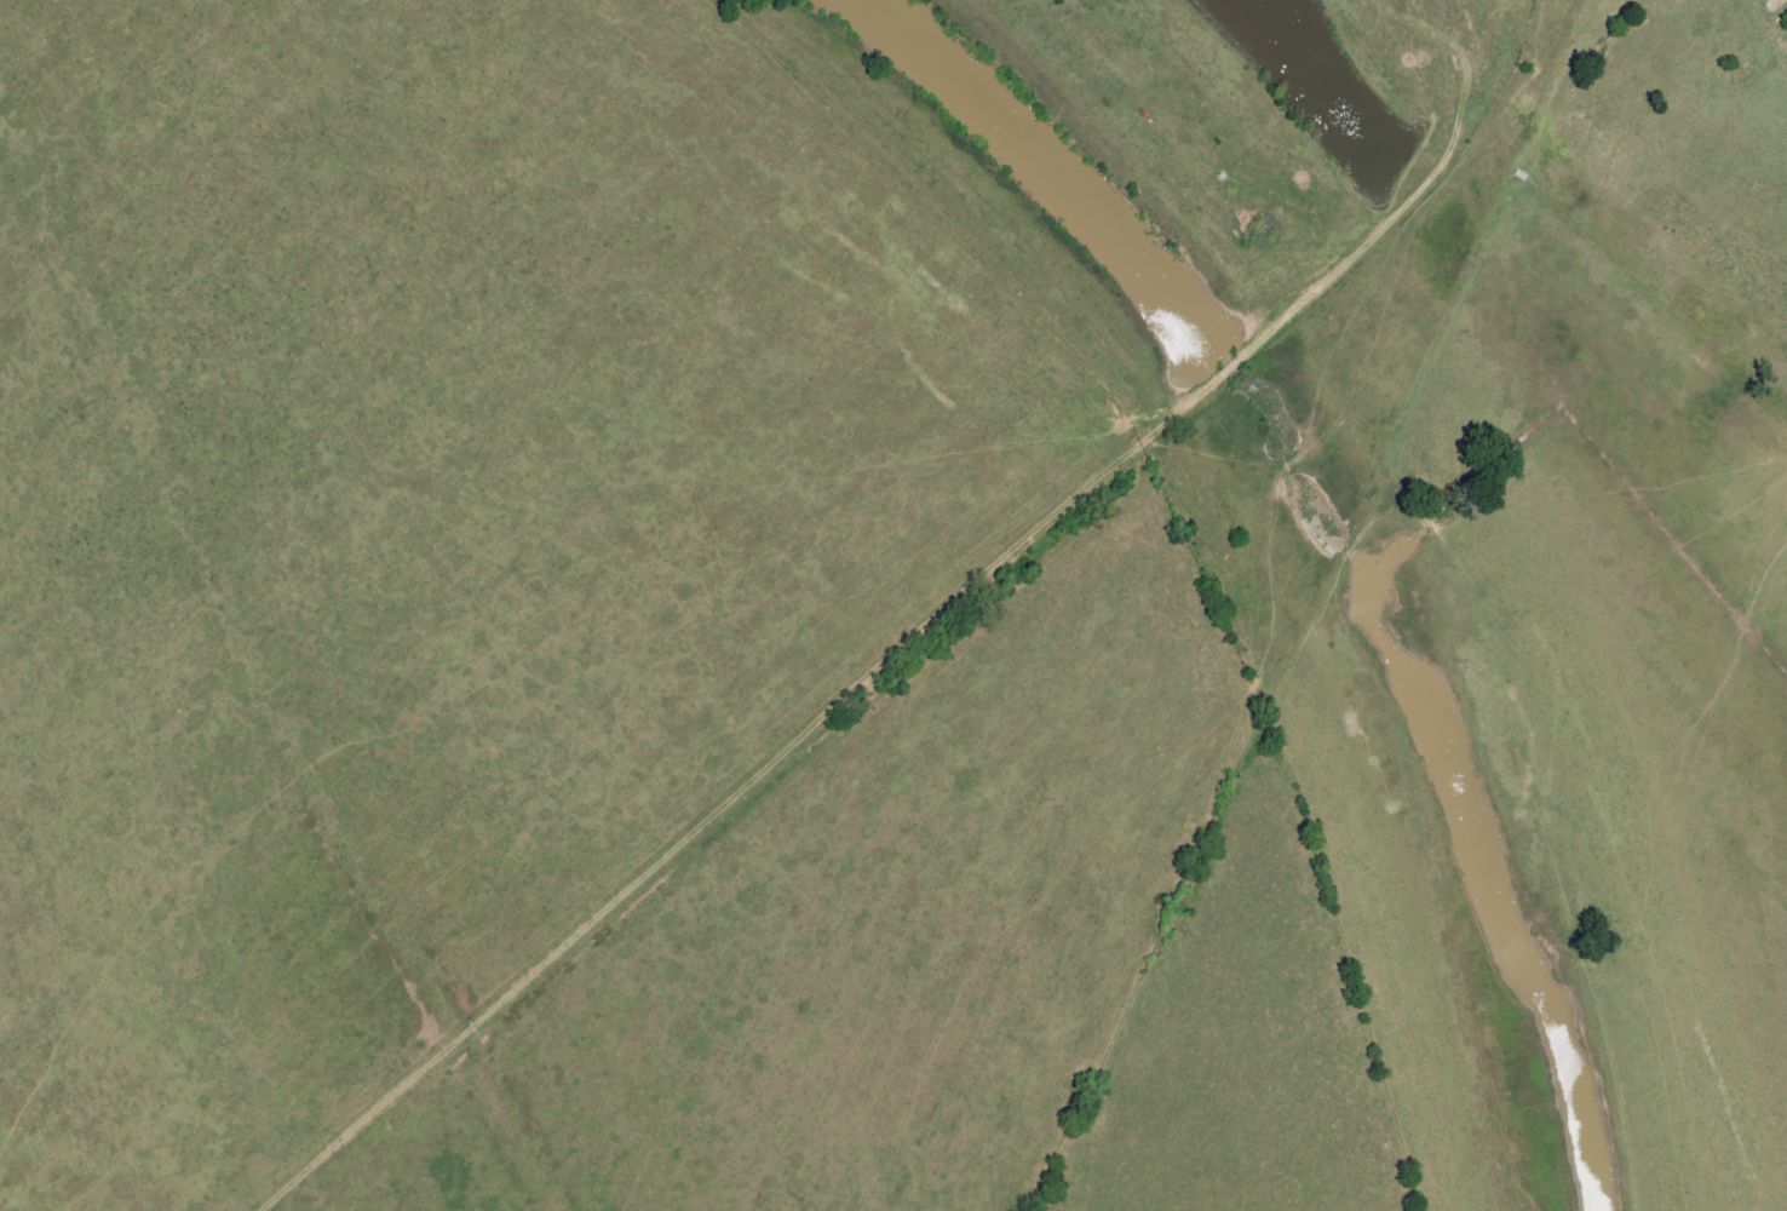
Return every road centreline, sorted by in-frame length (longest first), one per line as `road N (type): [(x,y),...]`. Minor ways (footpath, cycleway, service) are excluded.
road 1 (track): [(246,1210),(1396,210),(1482,88),(1523,0)]

